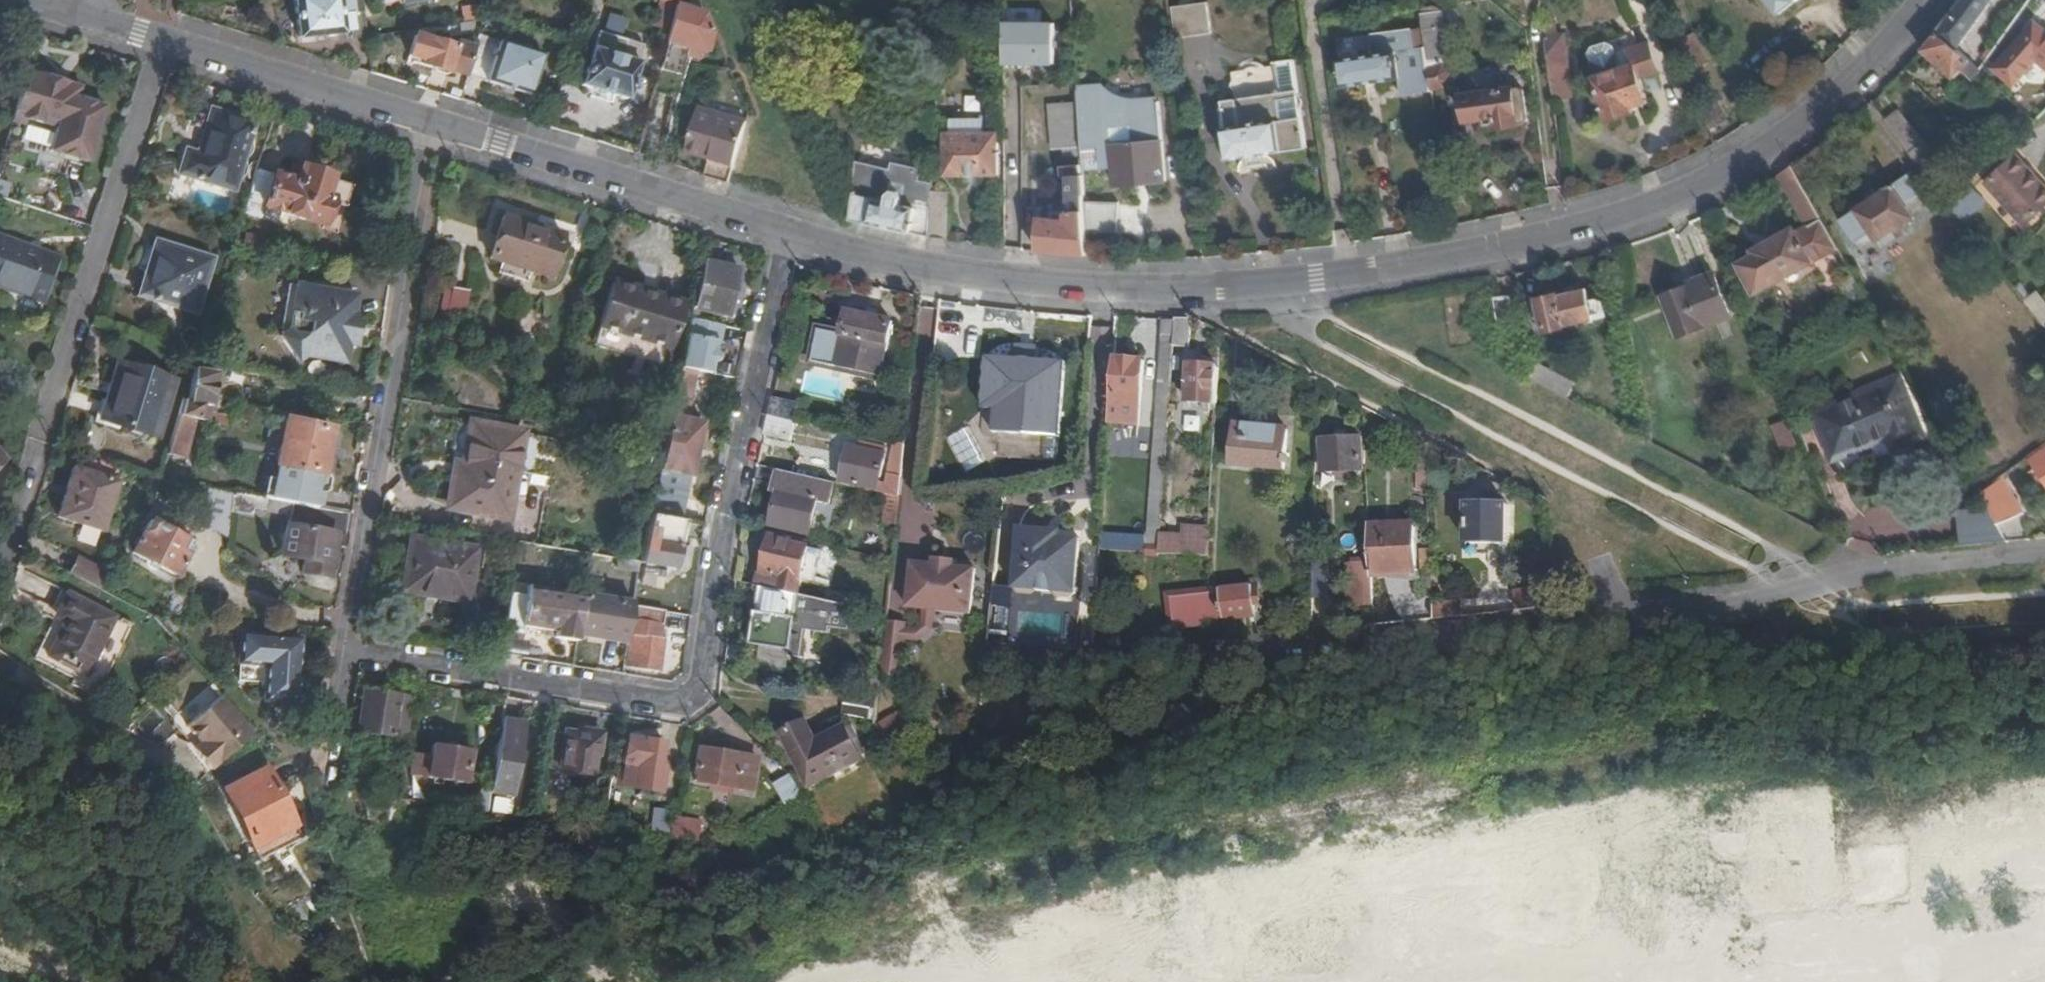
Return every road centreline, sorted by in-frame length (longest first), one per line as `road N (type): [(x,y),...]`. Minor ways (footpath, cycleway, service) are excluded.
road 1 (unclassified): [(1926,0),(1821,118),(1723,182),(1623,225),(1395,270),(1215,289),(1051,285),(842,254),(786,238)]
road 2 (residential): [(343,653),(659,701),(693,699),(766,301),(786,238)]
road 3 (residential): [(1258,654),(1700,612),(1852,576),(2044,553)]
road 4 (residential): [(343,653),(427,122)]
road 5 (residential): [(162,38),(0,539)]
road 6 (track): [(2044,929),(2004,951),(1909,951),(1846,968),(1662,981)]
road 7 (unclassified): [(786,238),(427,122)]
road 8 (unclassified): [(427,122),(162,38)]
road 9 (track): [(167,753),(145,754),(11,676)]
road 10 (unclassified): [(162,38),(12,0)]

